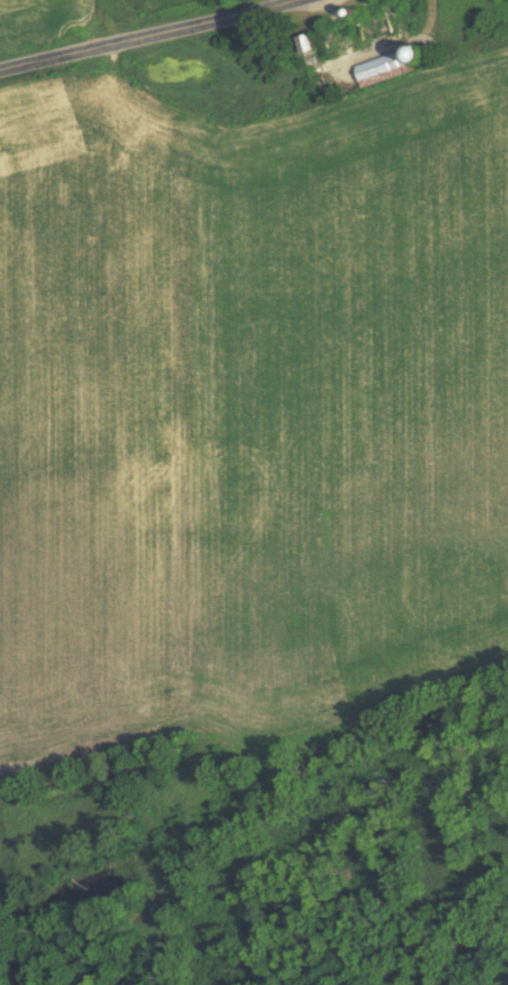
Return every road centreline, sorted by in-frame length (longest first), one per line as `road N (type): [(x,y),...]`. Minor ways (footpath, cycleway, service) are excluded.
road 1 (residential): [(317,0),(0,76)]

